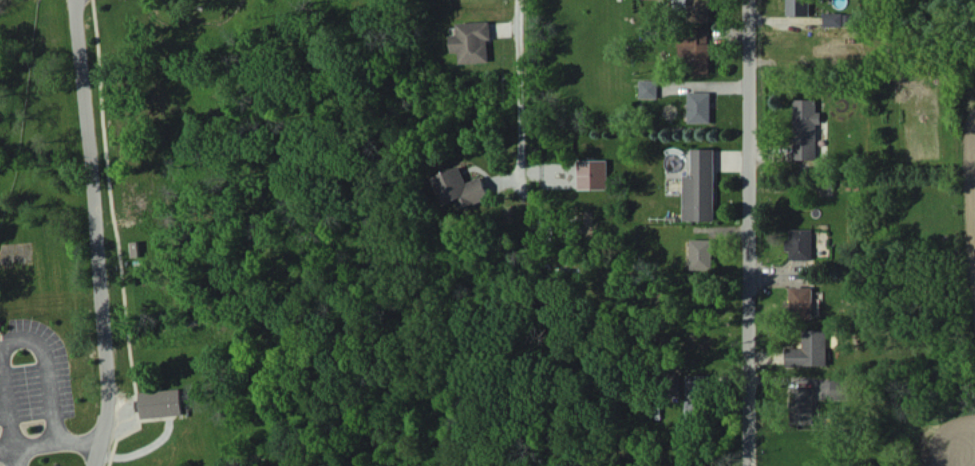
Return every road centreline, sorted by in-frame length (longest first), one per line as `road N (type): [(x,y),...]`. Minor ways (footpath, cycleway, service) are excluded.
road 1 (residential): [(78,0),(109,398),(96,465)]
road 2 (residential): [(749,0),(747,465)]

